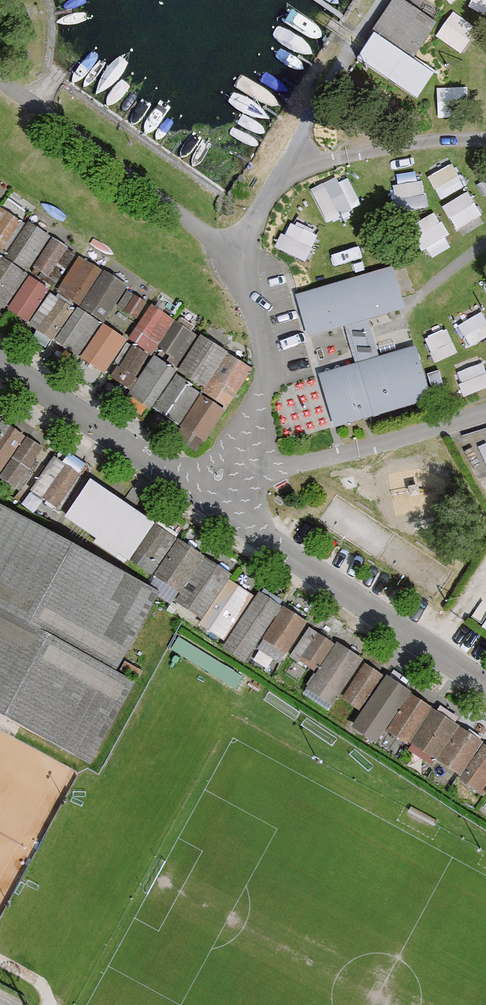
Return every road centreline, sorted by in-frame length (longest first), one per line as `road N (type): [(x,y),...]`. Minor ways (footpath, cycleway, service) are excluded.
road 1 (residential): [(0,363),(485,687)]

